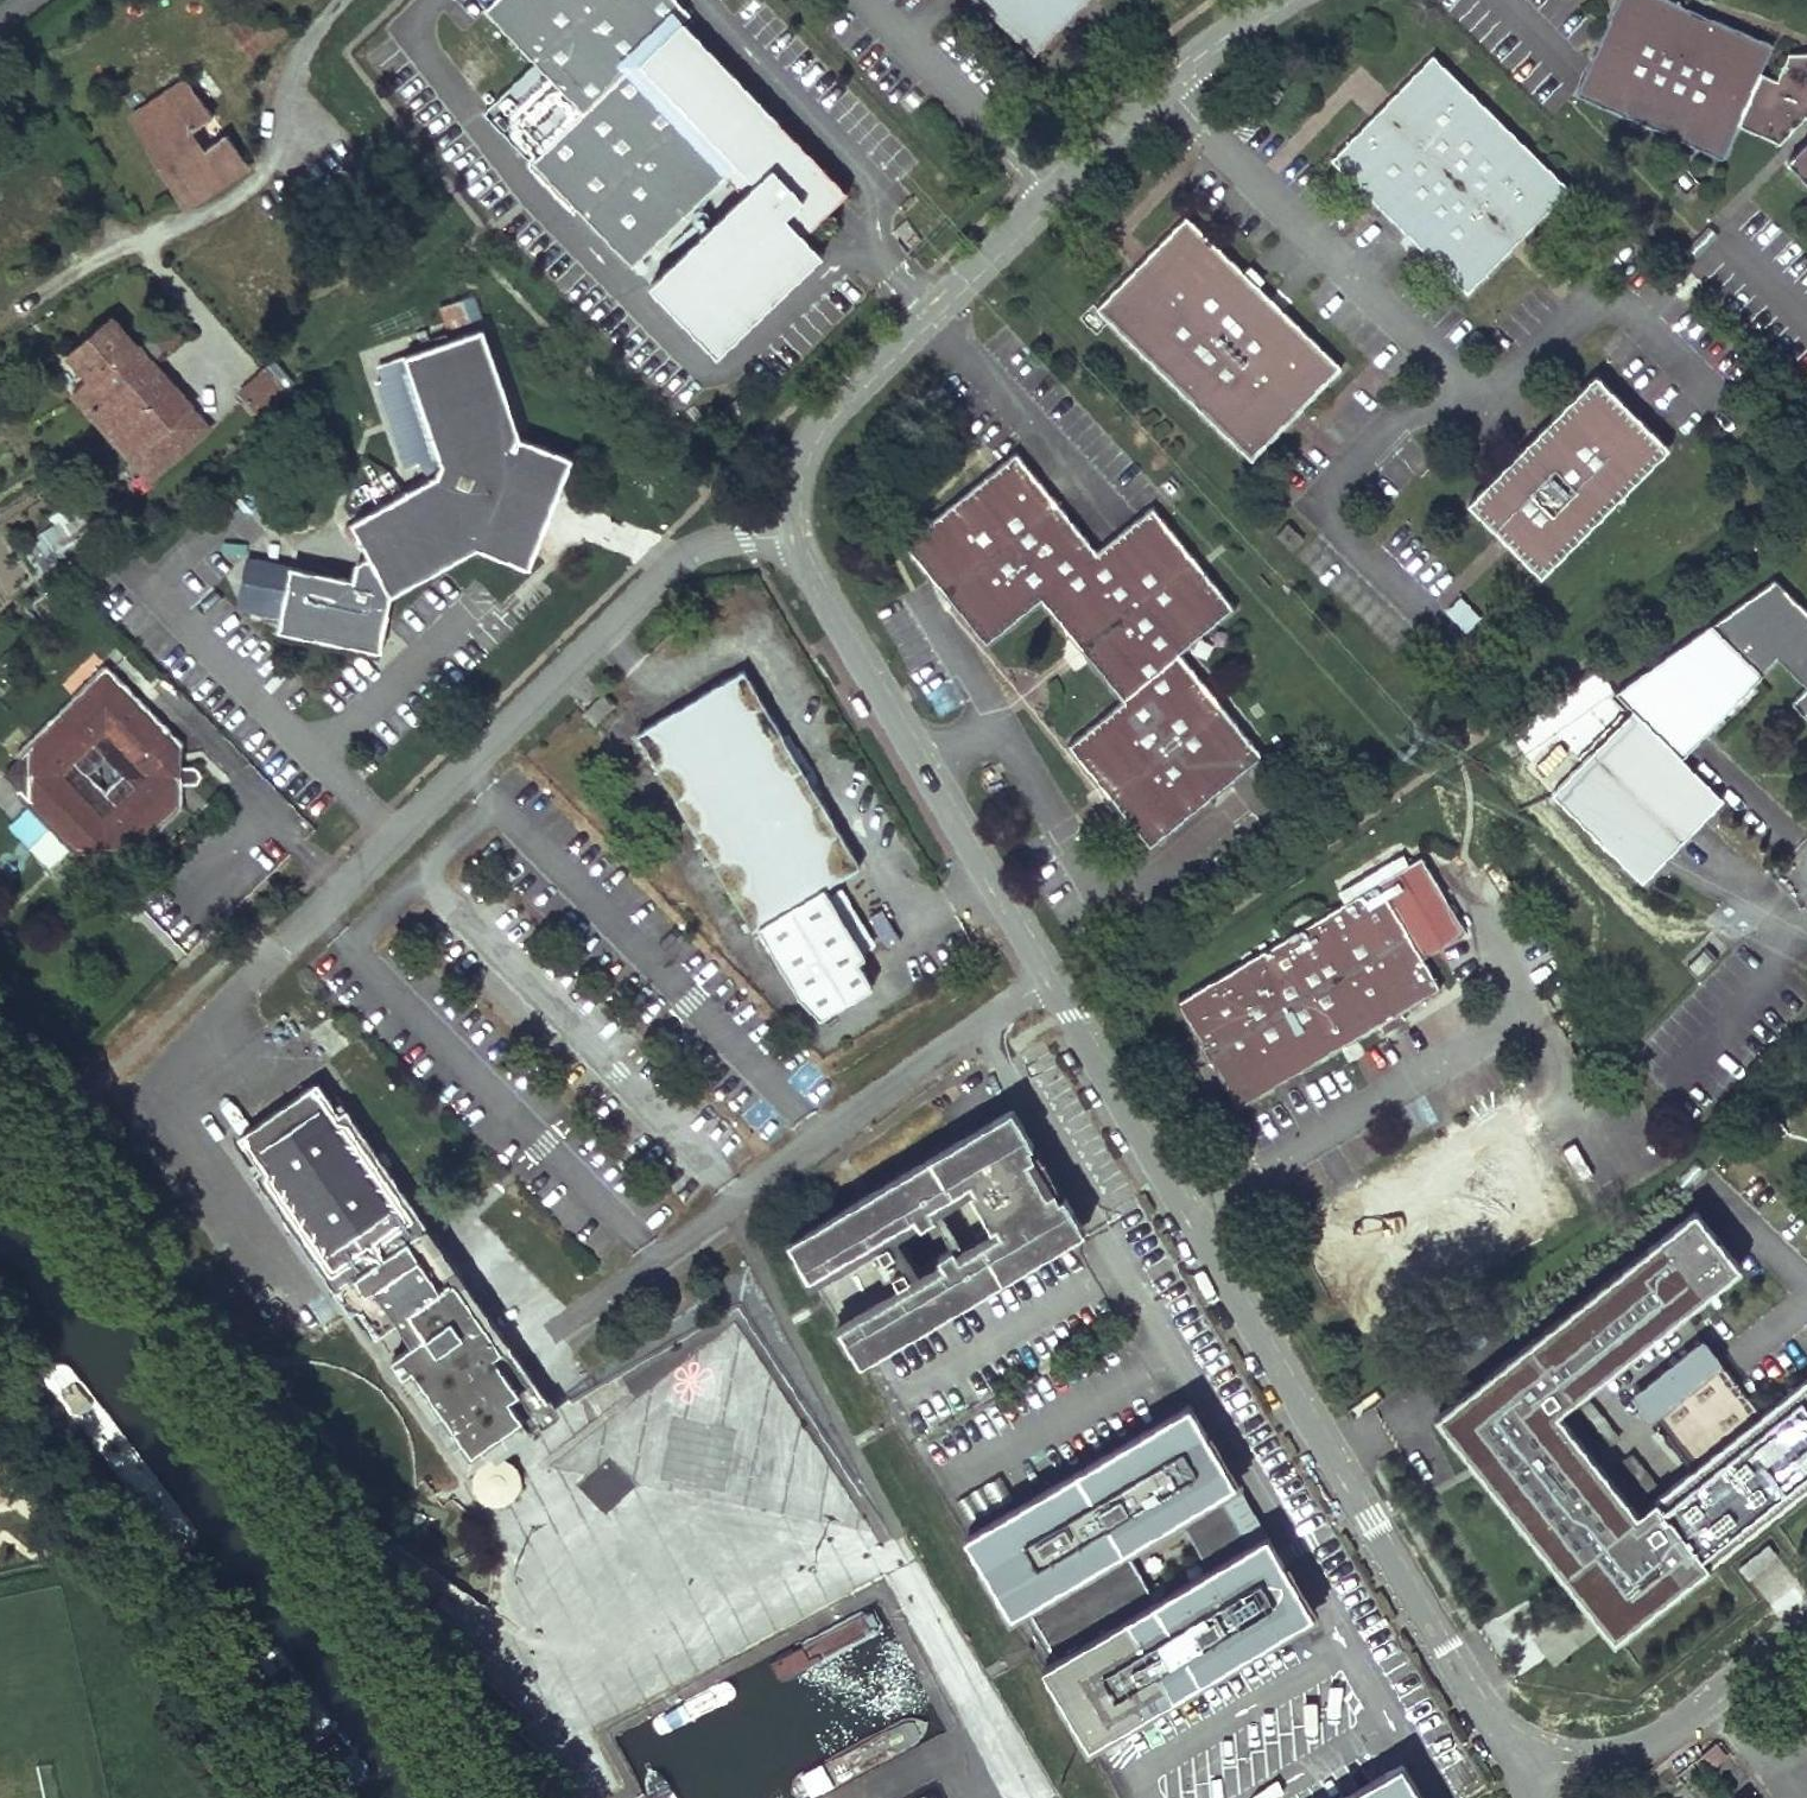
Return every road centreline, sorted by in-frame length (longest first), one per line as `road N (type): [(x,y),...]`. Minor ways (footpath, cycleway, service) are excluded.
road 1 (unclassified): [(794,535),(812,582),(1070,1018),(1486,1708),(1515,1741),(1581,1760),(1629,1751),(1674,1727),(1806,1622)]
road 2 (residential): [(794,535),(707,548),(675,563),(135,1091)]
road 3 (unclassified): [(1284,0),(1190,58),(812,435),(793,483),(794,535)]

